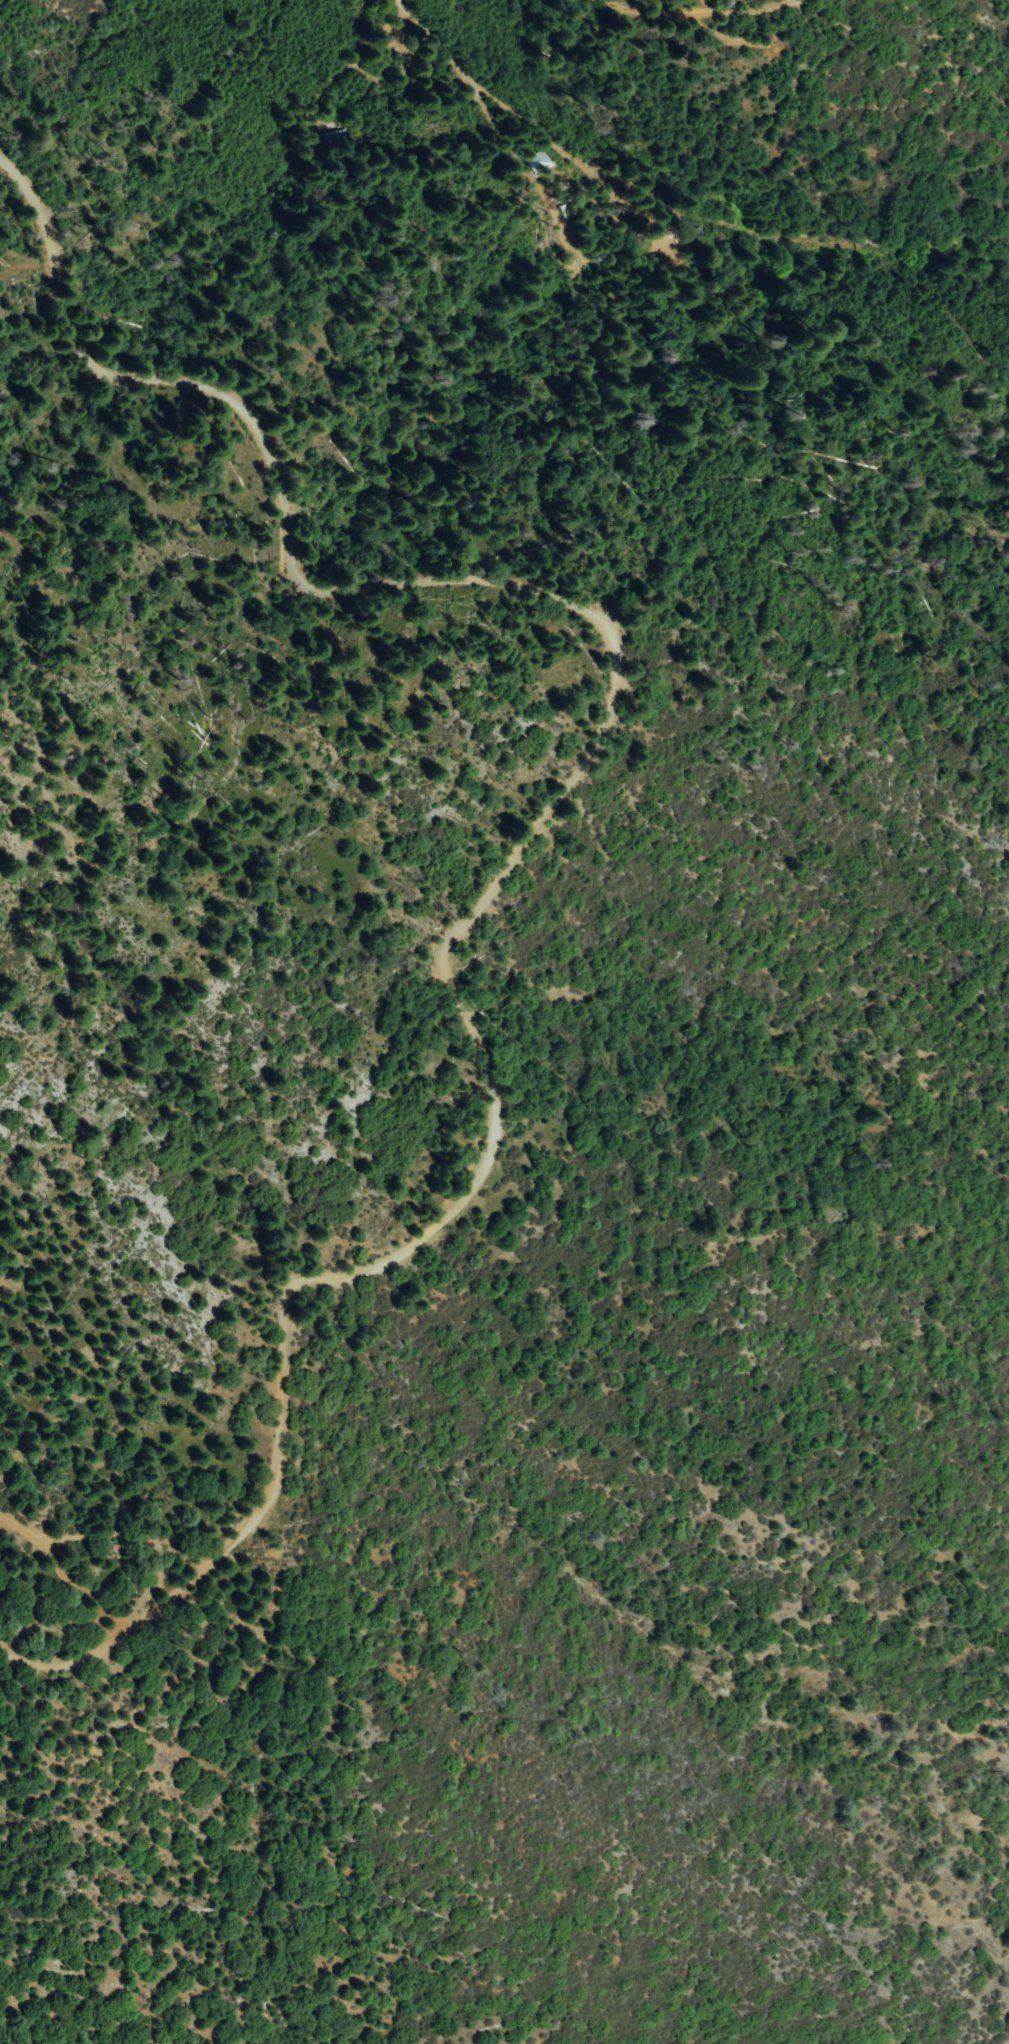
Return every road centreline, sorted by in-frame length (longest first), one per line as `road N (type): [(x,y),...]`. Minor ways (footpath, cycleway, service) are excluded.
road 1 (residential): [(0,1659),(29,1678),(73,1689),(124,1663),(276,1516),(290,1446),(297,1308),(307,1296),(412,1270),(485,1211),(508,1152),(507,1120),(462,968),(464,936),(607,774),(629,710),(618,647),(539,599),(468,585),(381,592),(311,586),(295,556),(289,475),(264,430),(197,391),(91,374),(69,363),(52,329),(66,274),(56,220),(0,163)]
road 2 (residential): [(614,0),(672,12),(786,0)]

